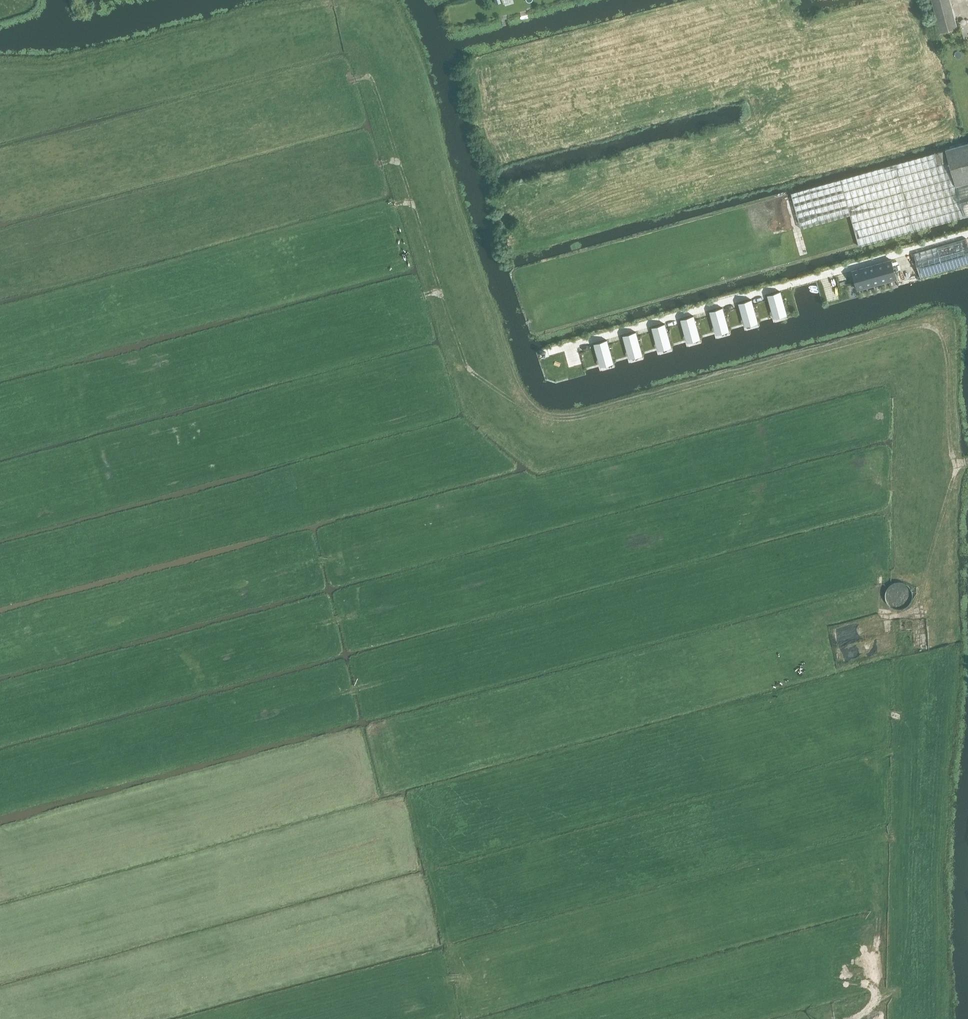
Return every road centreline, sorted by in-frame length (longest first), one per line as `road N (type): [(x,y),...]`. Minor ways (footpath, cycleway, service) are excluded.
road 1 (track): [(958,465),(946,331),(930,324),(575,415),(547,417),(514,403),(467,368),(375,78)]
road 2 (residential): [(967,233),(547,352)]

